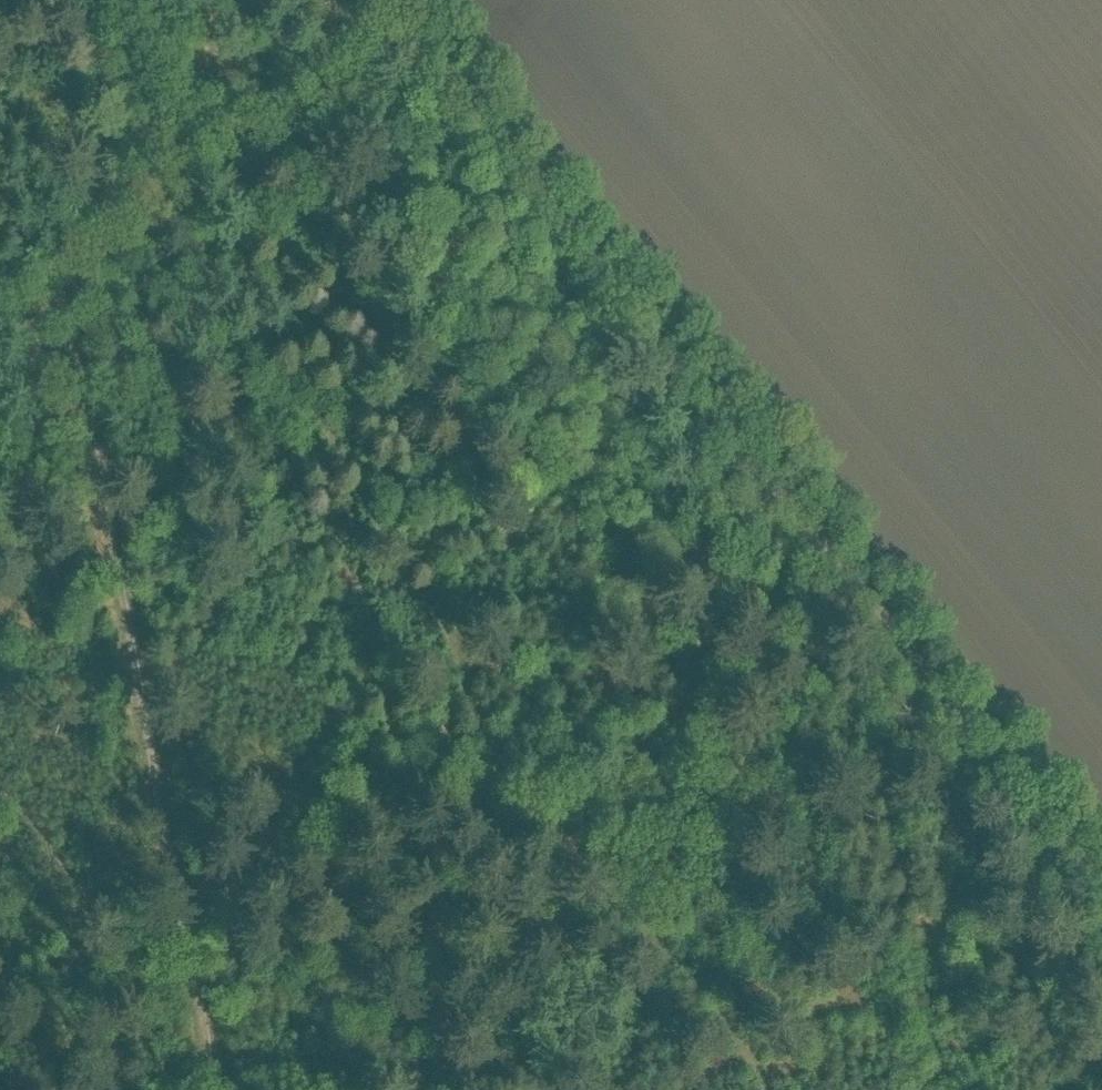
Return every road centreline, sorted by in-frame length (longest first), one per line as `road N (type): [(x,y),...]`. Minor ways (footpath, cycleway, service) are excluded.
road 1 (track): [(411,35),(1101,888)]
road 2 (track): [(221,1089),(66,289)]
road 3 (track): [(411,35),(0,337)]
road 4 (track): [(259,1089),(0,794)]
road 5 (track): [(168,214),(141,174),(66,0)]

